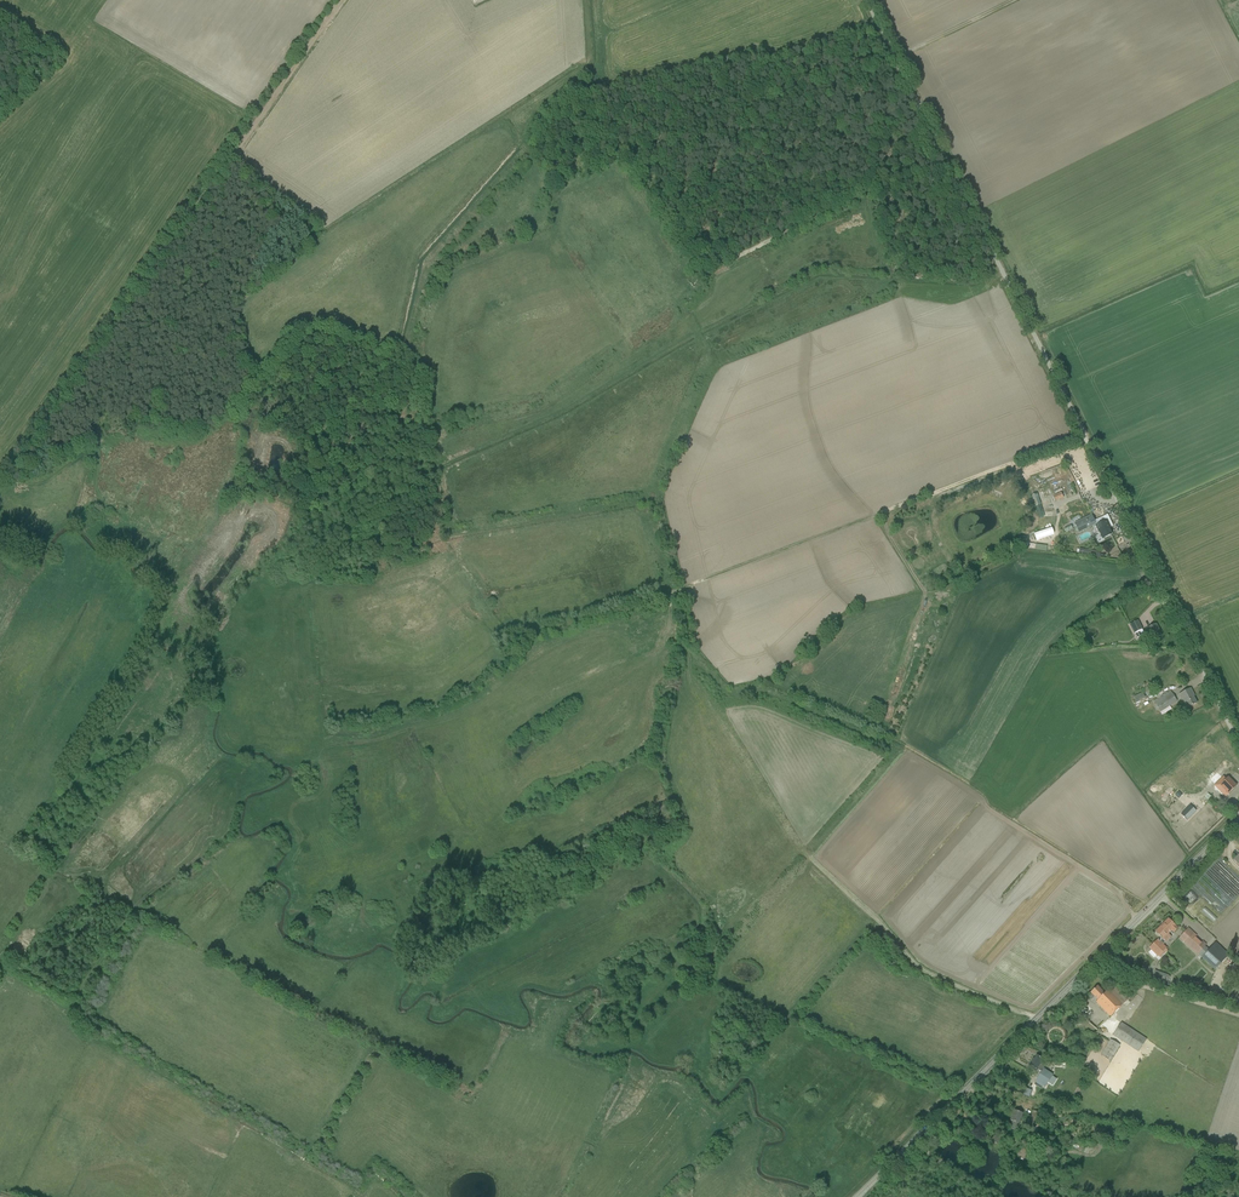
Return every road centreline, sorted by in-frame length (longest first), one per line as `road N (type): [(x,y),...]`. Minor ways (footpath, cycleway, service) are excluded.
road 1 (unclassified): [(1238,745),(866,0)]
road 2 (track): [(341,0),(8,477)]
road 3 (tertiary): [(857,1196),(1238,817)]
road 4 (track): [(1238,1154),(976,1079)]
road 5 (track): [(880,923),(922,970),(1036,1019)]
road 6 (track): [(1238,1016),(1127,982),(1093,963)]

